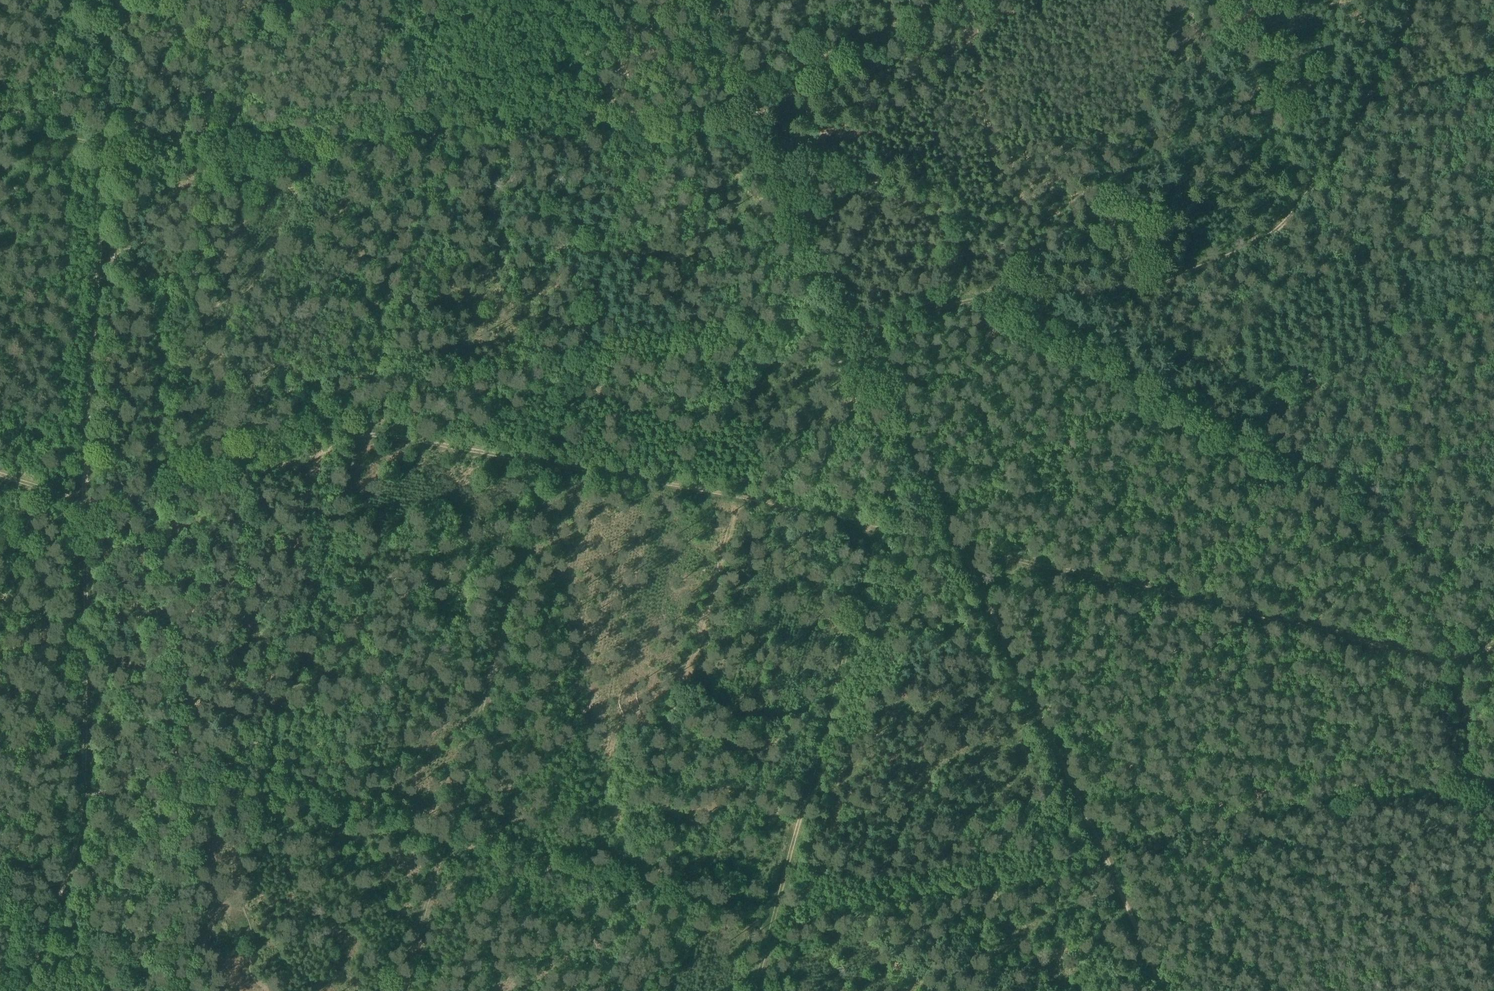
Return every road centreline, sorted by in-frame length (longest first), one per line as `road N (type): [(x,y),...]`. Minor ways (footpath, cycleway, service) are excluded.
road 1 (track): [(1415,0),(1335,151),(1265,235),(1132,290),(974,302),(858,334)]
road 2 (track): [(974,302),(1194,418),(1493,605)]
road 3 (track): [(546,464),(404,990)]
road 4 (track): [(772,923),(258,795)]
road 5 (track): [(1151,990),(955,549)]
road 6 (track): [(1025,565),(1450,665),(1493,653)]
road 7 (track): [(85,526),(80,832),(19,990)]
road 8 (track): [(772,923),(875,526)]
road 9 (track): [(85,505),(106,147)]
road 10 (track): [(749,114),(972,0)]
road 11 (track): [(858,334),(749,114)]
road 12 (track): [(955,549),(858,334)]
road 13 (track): [(84,794),(264,774)]
road 14 (track): [(118,0),(106,147)]
road 15 (track): [(955,549),(1025,565),(977,594)]
road 16 (track): [(749,114),(695,0)]

